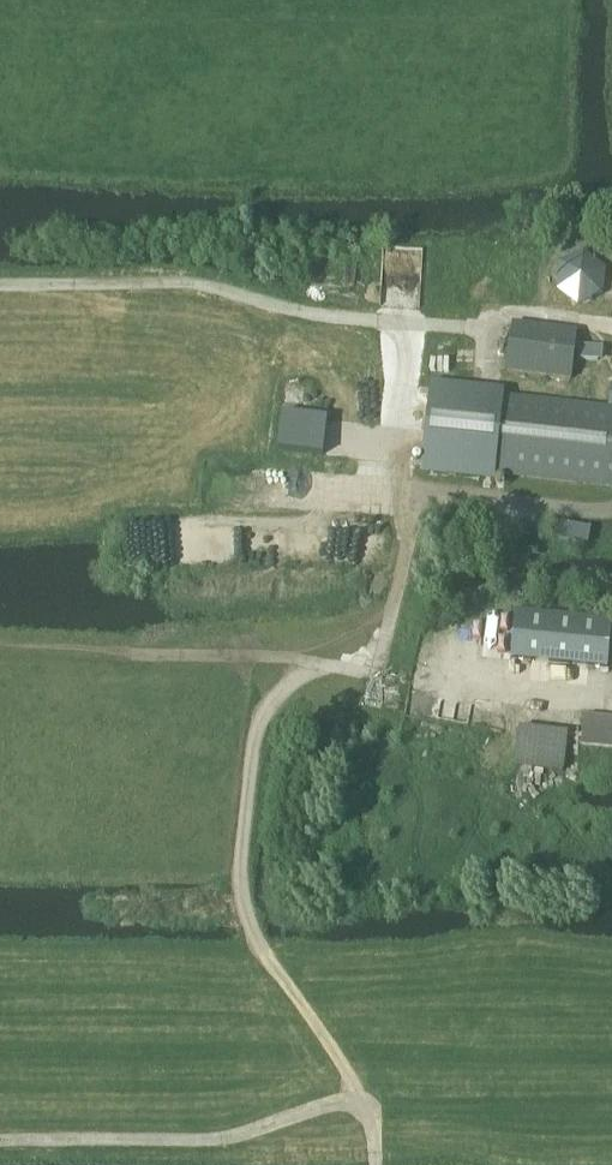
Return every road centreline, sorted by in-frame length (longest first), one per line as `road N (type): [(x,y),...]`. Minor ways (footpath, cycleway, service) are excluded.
road 1 (track): [(611,508),(419,490),(376,673),(272,658),(140,656)]
road 2 (track): [(483,330),(310,318),(210,287),(0,283)]
road 3 (track): [(375,1164),(365,1119),(326,1105),(231,1139),(0,1145)]

